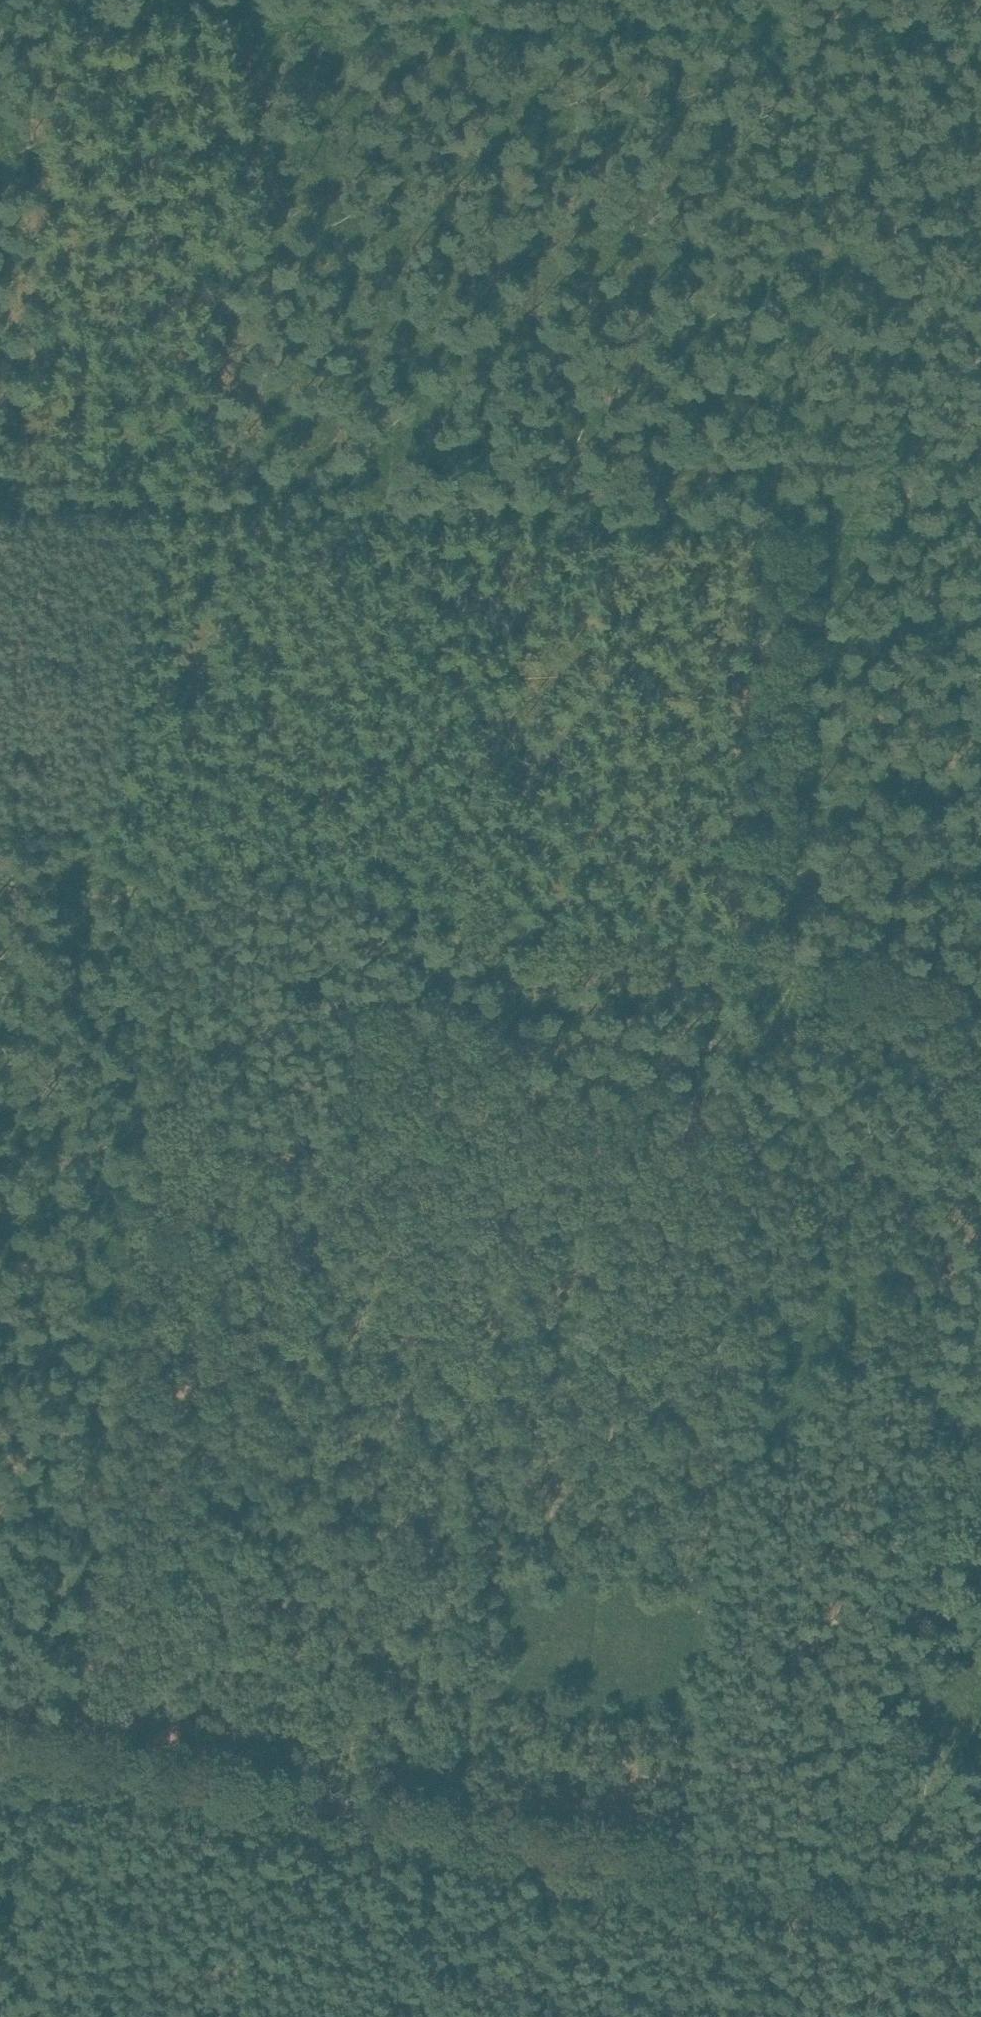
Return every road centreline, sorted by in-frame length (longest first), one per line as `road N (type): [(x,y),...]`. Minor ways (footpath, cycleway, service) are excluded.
road 1 (track): [(0,1735),(980,1912)]

